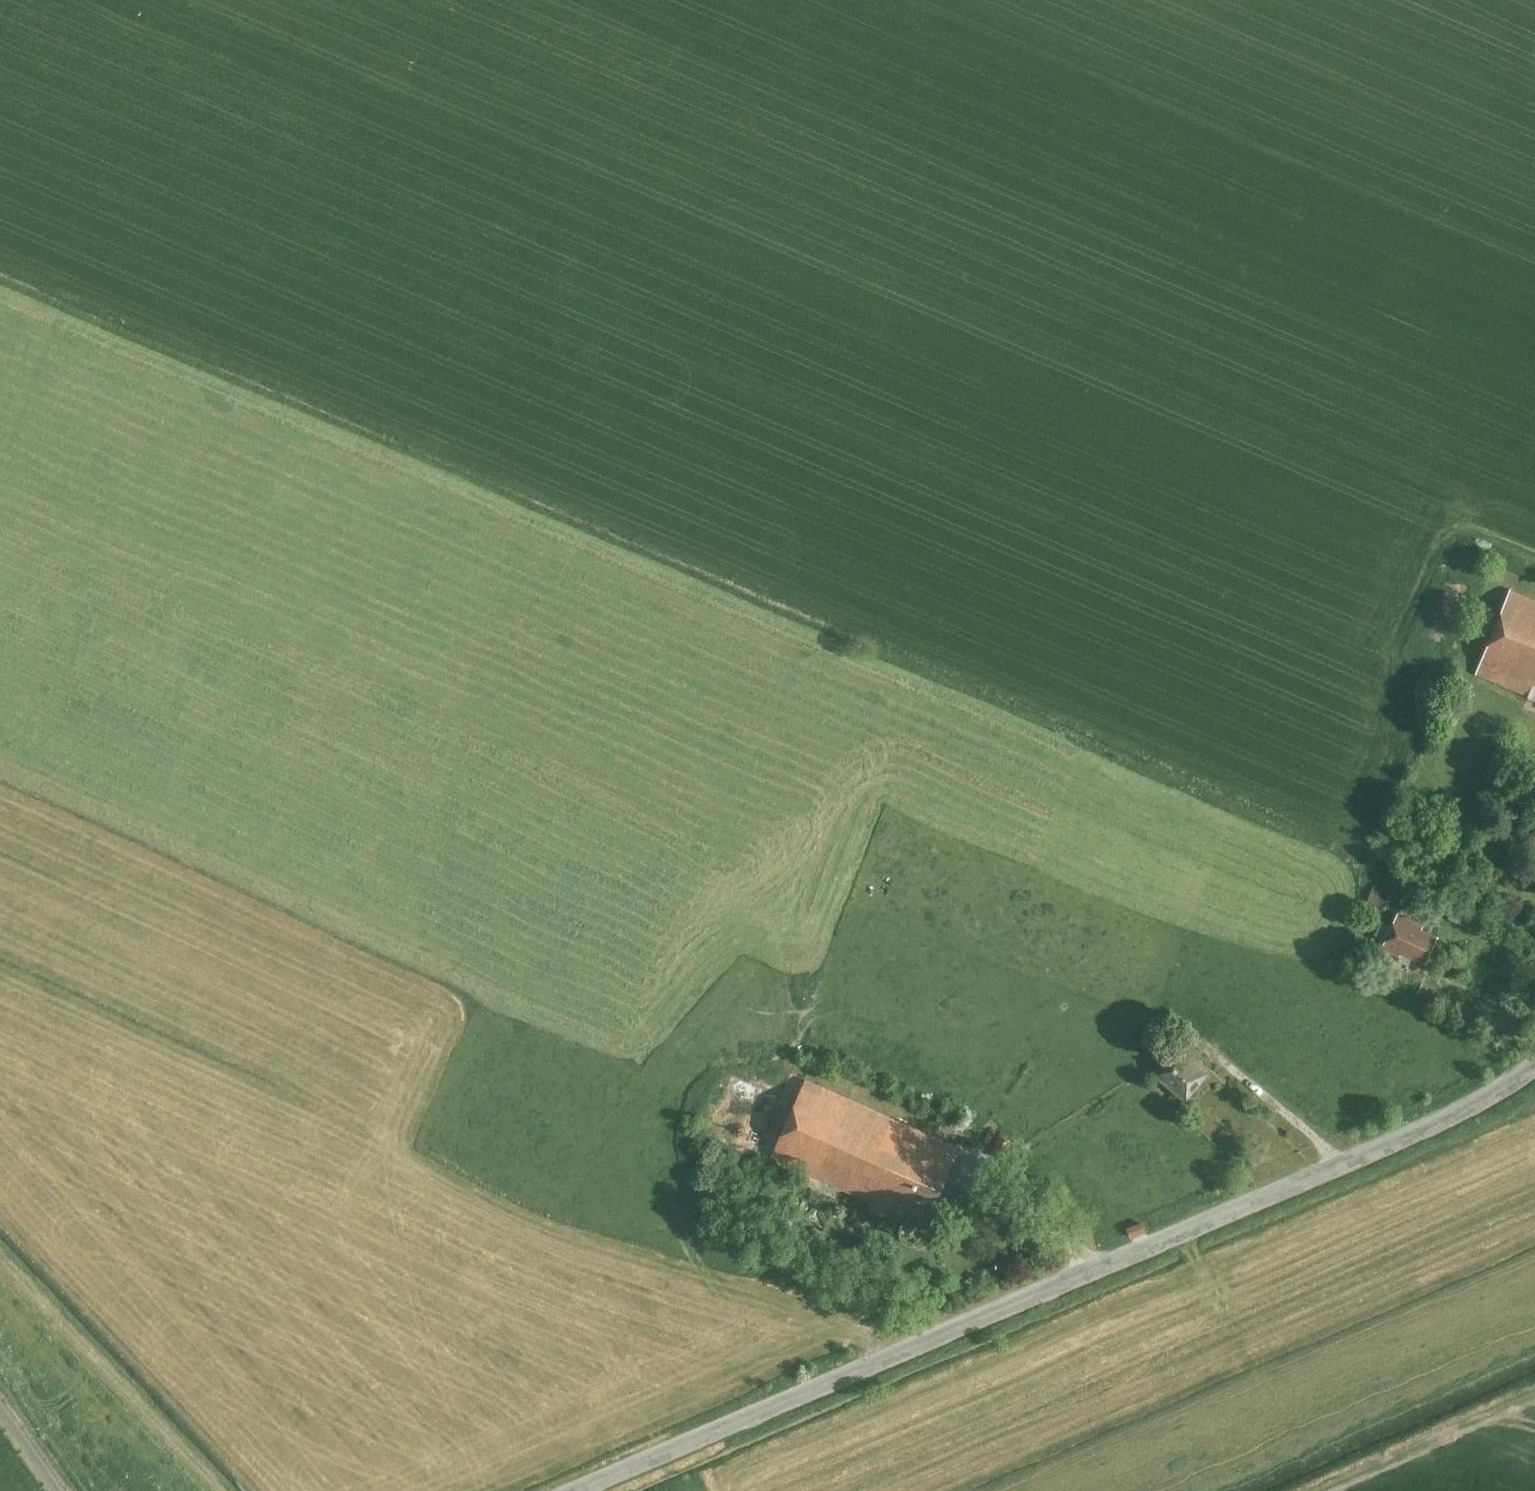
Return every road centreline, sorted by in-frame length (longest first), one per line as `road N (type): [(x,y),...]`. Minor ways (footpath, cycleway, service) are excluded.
road 1 (tertiary): [(1534,1065),(1472,1106),(573,1490)]

